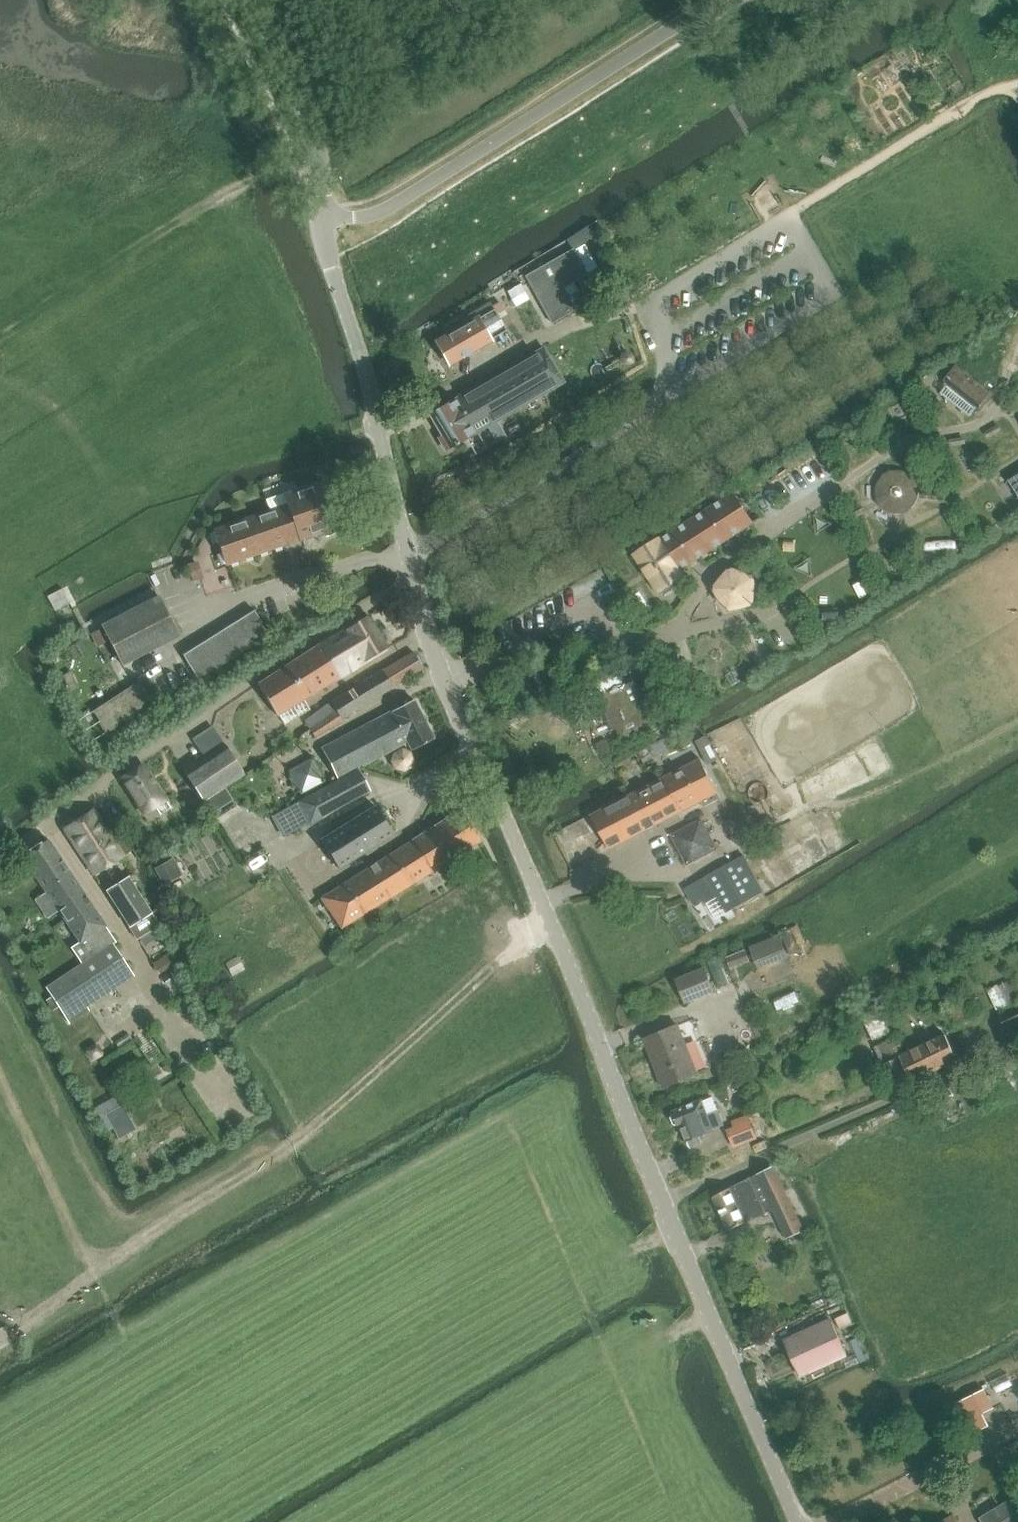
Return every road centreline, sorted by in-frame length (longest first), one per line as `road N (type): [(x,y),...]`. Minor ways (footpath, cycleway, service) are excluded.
road 1 (unclassified): [(797,1521),(427,633),(358,340),(330,258),(314,139),(254,0)]
road 2 (track): [(547,913),(313,1126),(0,1342)]
road 3 (track): [(94,1275),(0,1078)]

